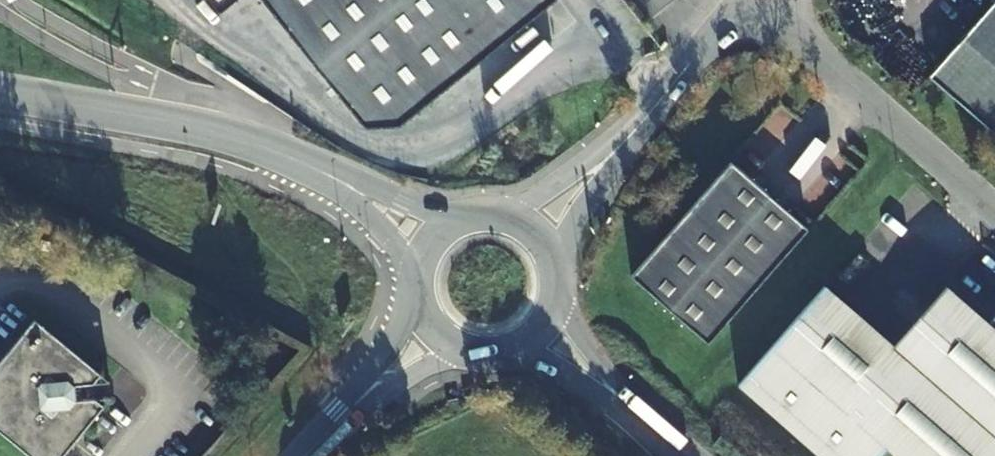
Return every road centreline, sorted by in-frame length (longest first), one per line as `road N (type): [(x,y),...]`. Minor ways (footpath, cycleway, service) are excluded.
road 1 (tertiary): [(0,96),(201,129),(288,158),(347,191)]
road 2 (unclassified): [(619,146),(748,0)]
road 3 (residential): [(351,410),(412,369),(480,352)]
road 4 (unclassified): [(619,146),(570,223),(556,273)]
road 5 (residential): [(421,294),(351,410)]
road 6 (unclassified): [(619,146),(508,220)]
road 7 (tertiary): [(626,403),(556,297)]

